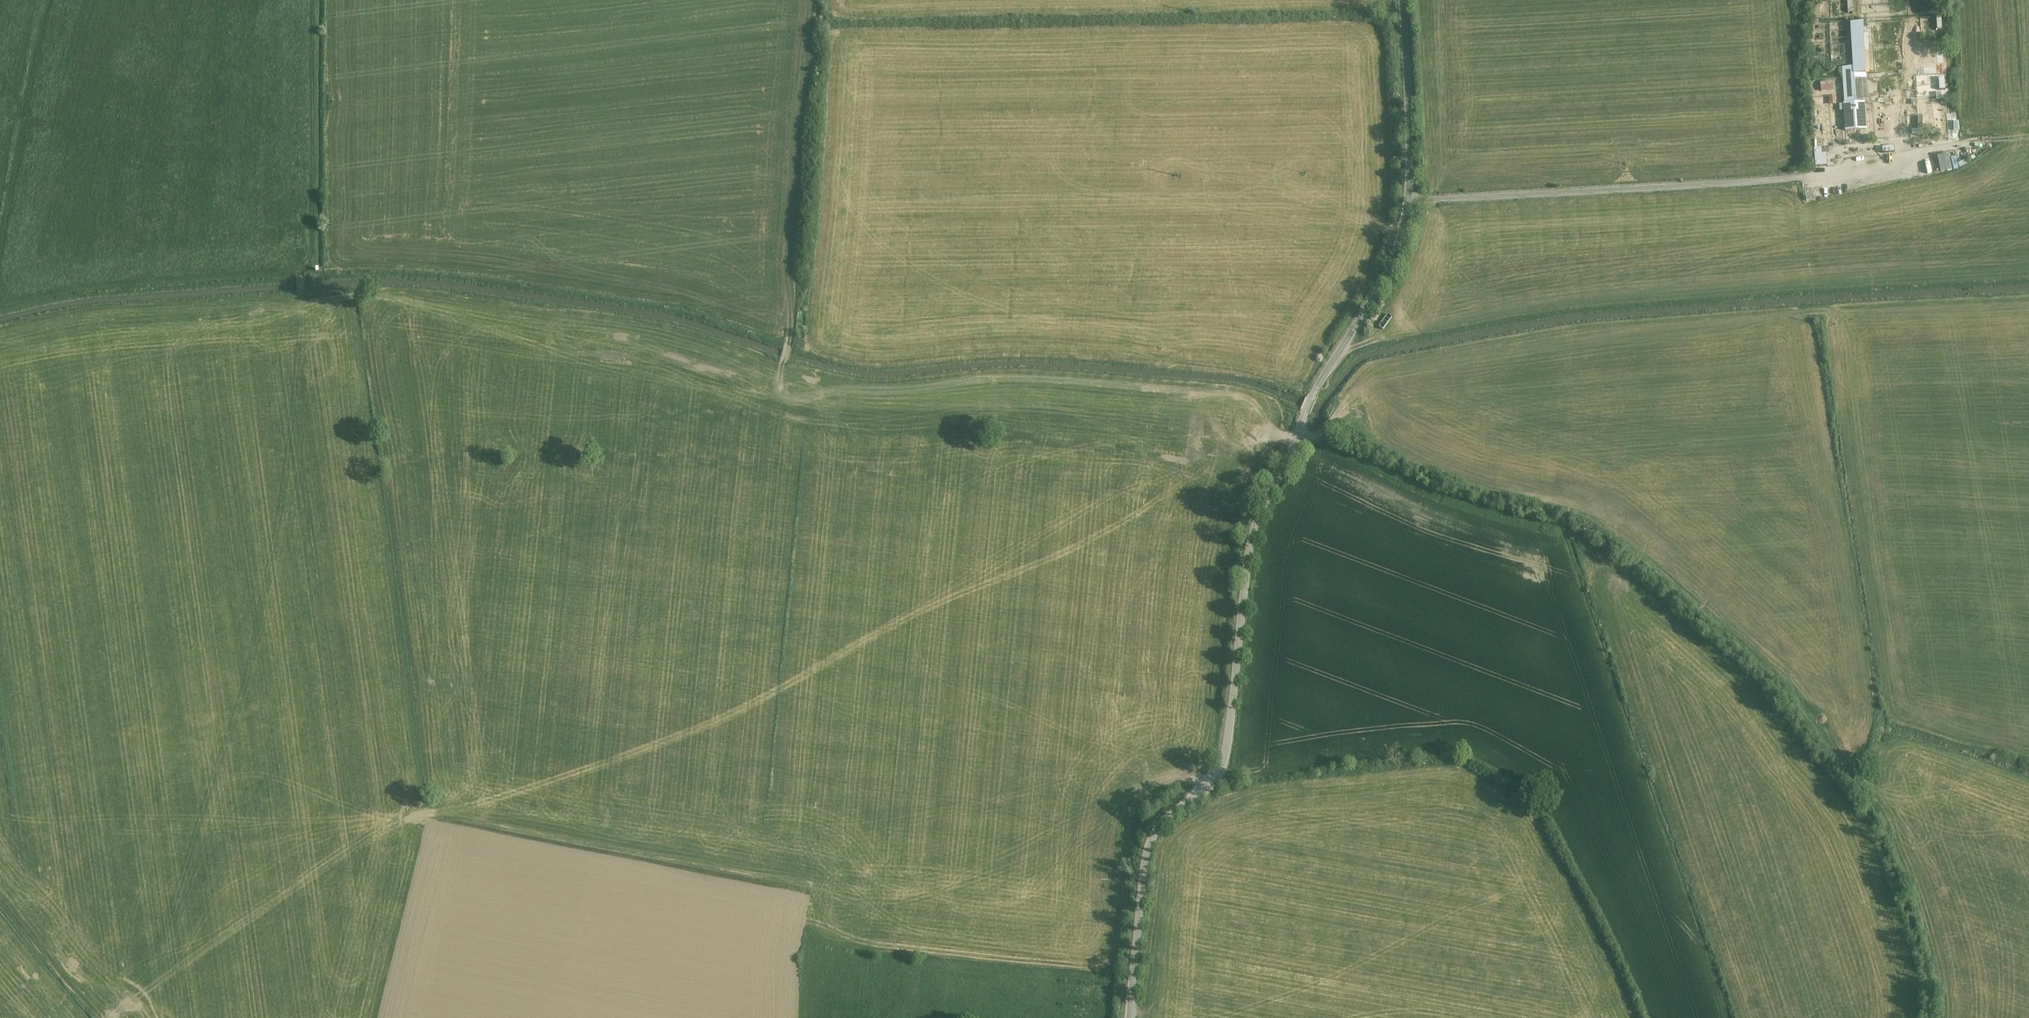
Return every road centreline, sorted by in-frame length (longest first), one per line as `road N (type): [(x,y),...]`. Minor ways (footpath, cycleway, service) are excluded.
road 1 (unclassified): [(1131,1017),(1147,852),(1158,828),(1221,776),(1228,761),(1258,522),(1316,387),(1400,241),(1411,156),(1402,0)]

